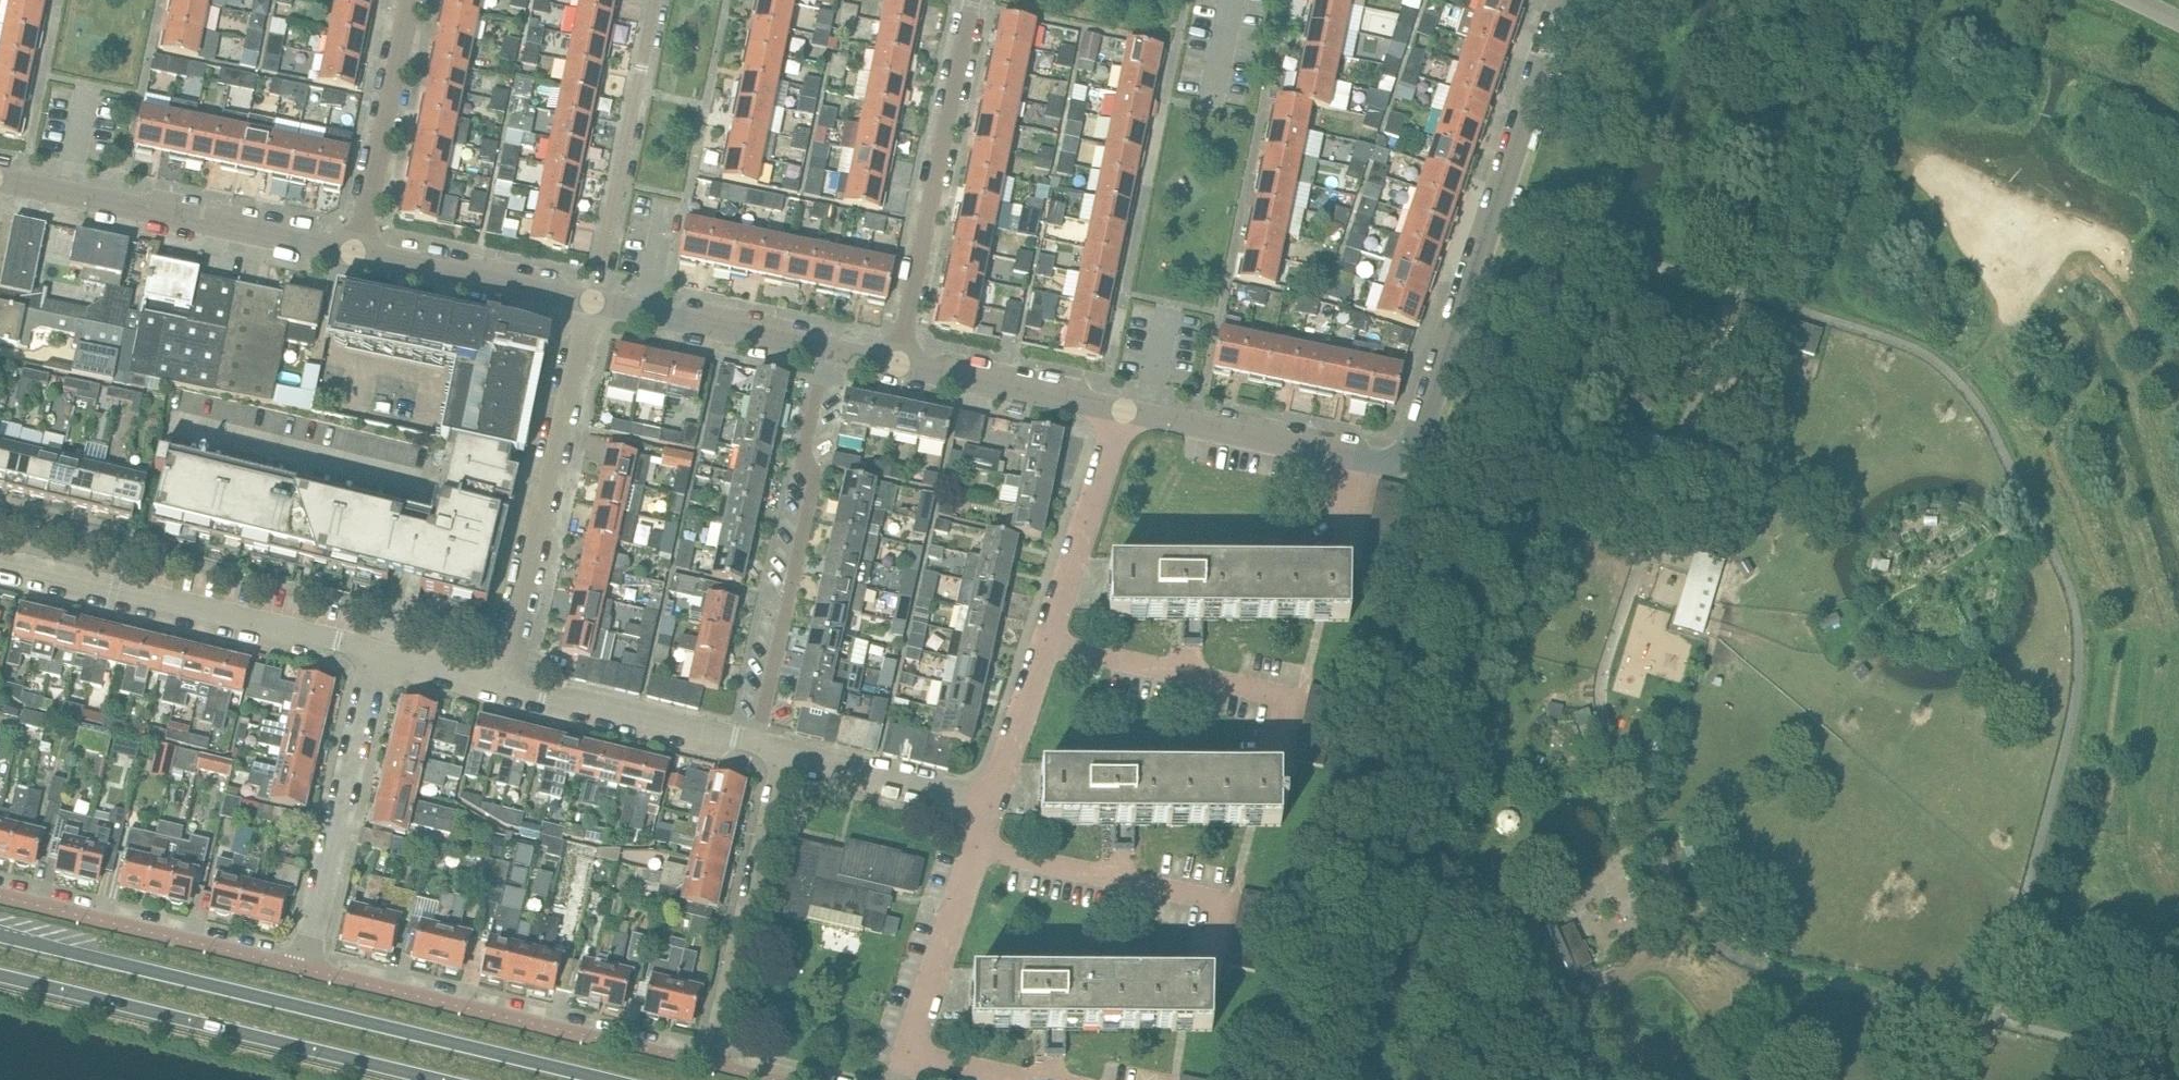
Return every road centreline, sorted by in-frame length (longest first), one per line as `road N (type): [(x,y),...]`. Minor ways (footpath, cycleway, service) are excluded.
road 1 (residential): [(1125,412),(1374,462),(1399,459),(1416,441),(1560,0)]
road 2 (secondary): [(618,1079),(0,934)]
road 3 (secondary): [(0,974),(444,1079)]
road 4 (residential): [(708,1062),(303,968)]
road 5 (residential): [(992,801),(1125,412)]
road 6 (residential): [(756,744),(816,475),(803,454),(826,350)]
road 7 (residential): [(380,652),(0,560)]
road 8 (residential): [(510,684),(591,303)]
road 9 (residential): [(895,364),(971,0)]
road 10 (residential): [(357,254),(0,180)]
road 11 (residential): [(303,968),(380,652)]
road 12 (residential): [(708,1062),(784,750)]
road 13 (residential): [(303,968),(0,895)]
road 14 (residential): [(591,303),(655,0)]
road 15 (residential): [(903,1079),(992,801)]
road 16 (residential): [(357,254),(410,0)]
road 17 (residential): [(756,744),(510,684)]
road 18 (residential): [(826,350),(591,303)]
road 19 (residential): [(591,303),(357,254)]
road 20 (residential): [(1125,412),(895,364)]
road 21 (residential): [(992,801),(784,750)]
road 22 (residential): [(510,684),(380,652)]

